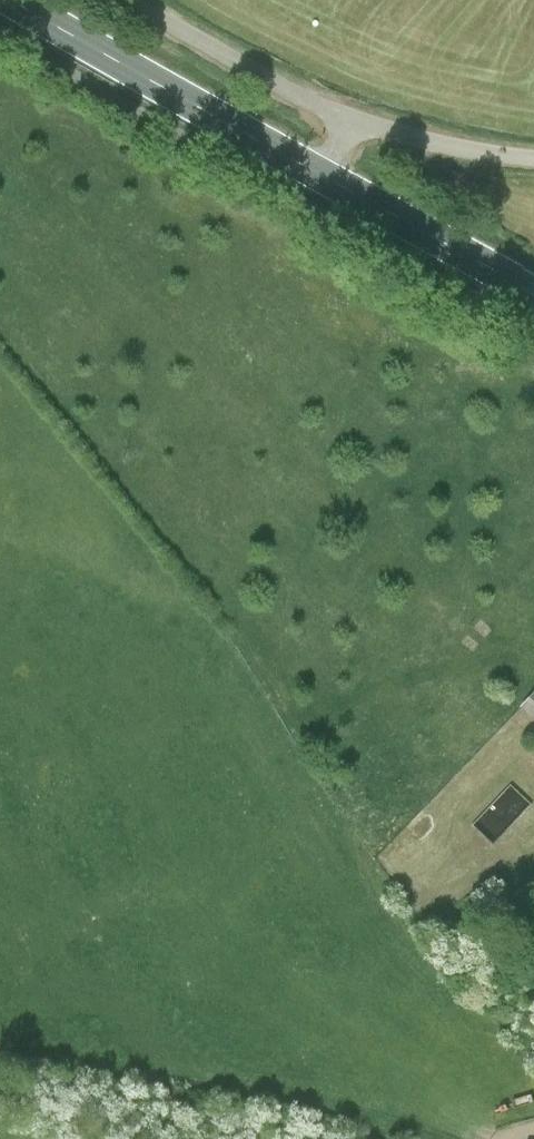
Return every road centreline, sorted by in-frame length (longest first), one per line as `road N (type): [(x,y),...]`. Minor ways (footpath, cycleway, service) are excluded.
road 1 (primary): [(9,0),(321,175)]
road 2 (unclassified): [(367,128),(533,154)]

